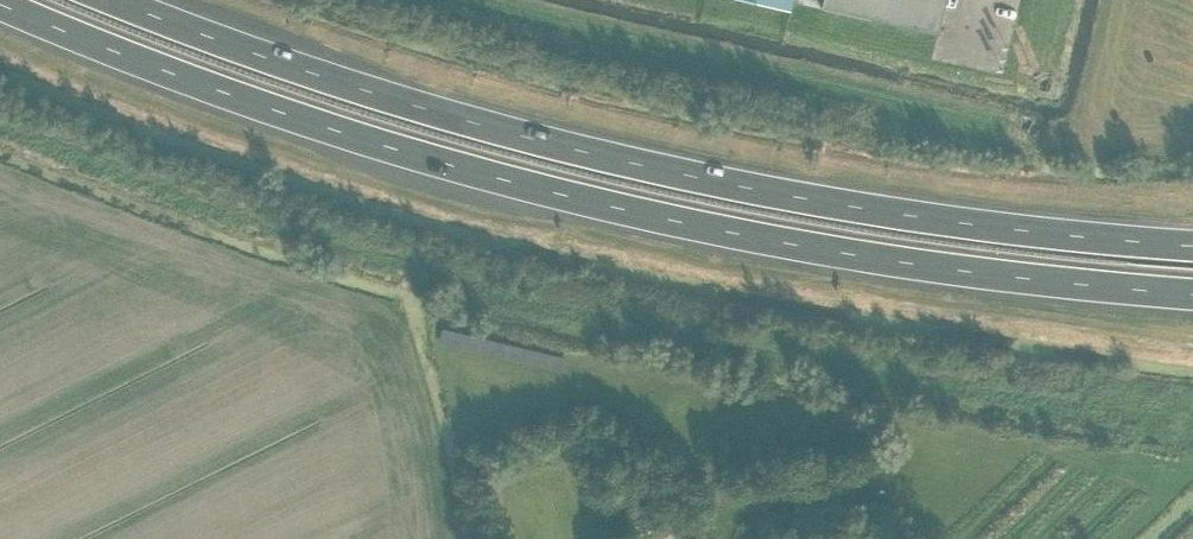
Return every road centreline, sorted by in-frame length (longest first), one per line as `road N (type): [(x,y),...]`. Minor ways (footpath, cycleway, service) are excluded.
road 1 (trunk): [(0,5),(178,76),(588,199),(909,264),(1192,296)]
road 2 (trunk): [(1192,244),(916,214),(595,153),(390,96),(124,0)]

